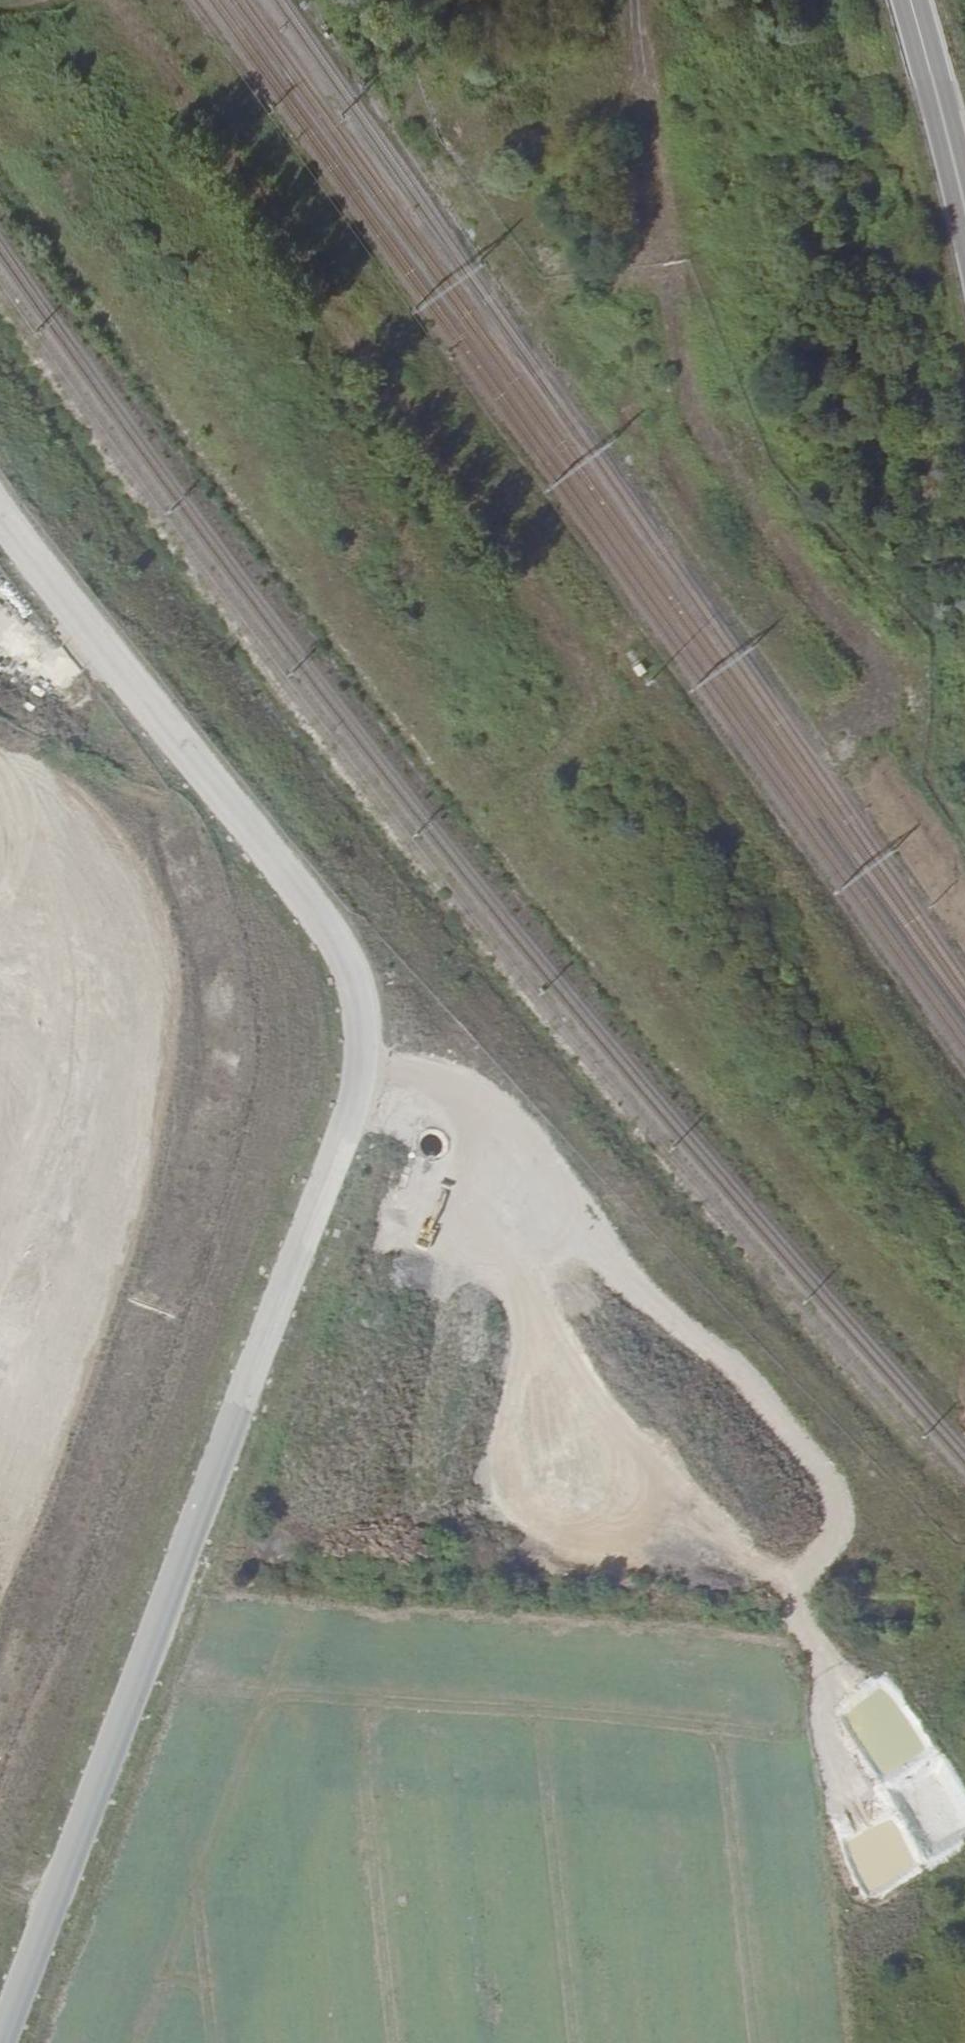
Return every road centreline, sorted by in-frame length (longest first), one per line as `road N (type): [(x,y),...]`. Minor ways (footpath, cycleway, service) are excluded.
road 1 (track): [(1,2042),(360,1090),(362,1016),(329,927),(0,507)]
road 2 (secondary): [(911,0),(964,208)]

